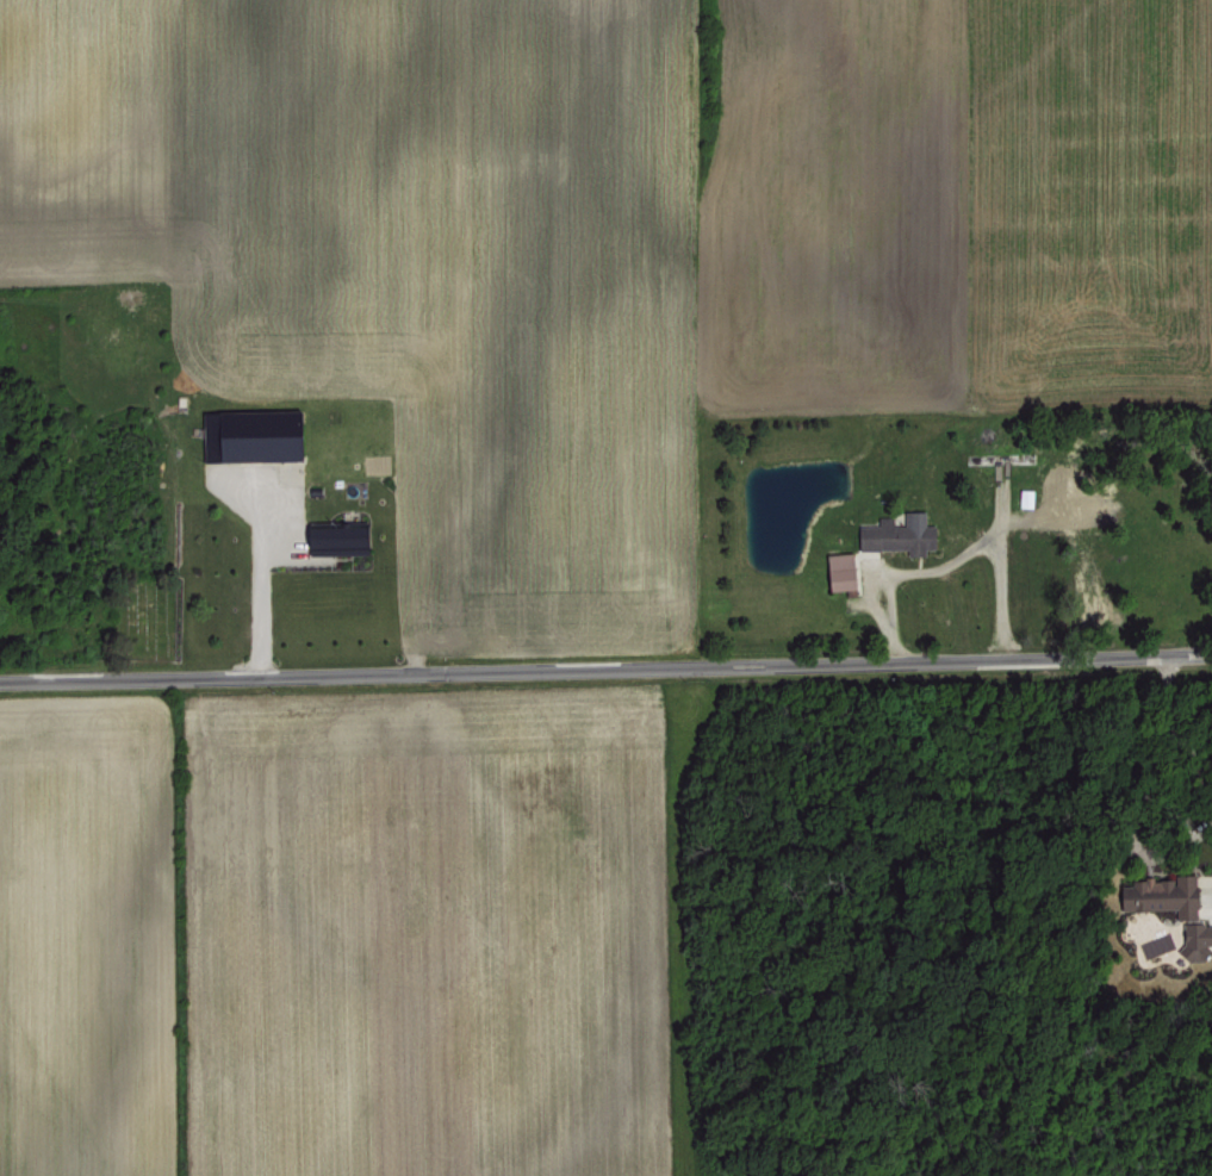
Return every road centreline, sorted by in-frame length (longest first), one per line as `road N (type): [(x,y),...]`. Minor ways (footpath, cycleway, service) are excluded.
road 1 (residential): [(0,679),(1211,651)]

